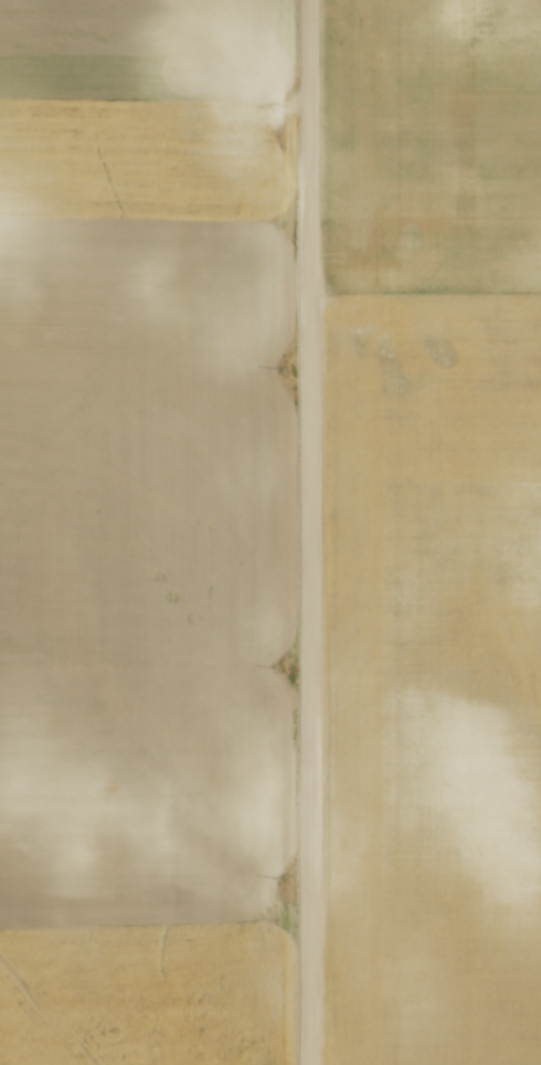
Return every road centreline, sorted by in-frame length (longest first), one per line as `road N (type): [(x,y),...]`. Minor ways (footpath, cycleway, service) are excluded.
road 1 (residential): [(309,1064),(309,0)]

